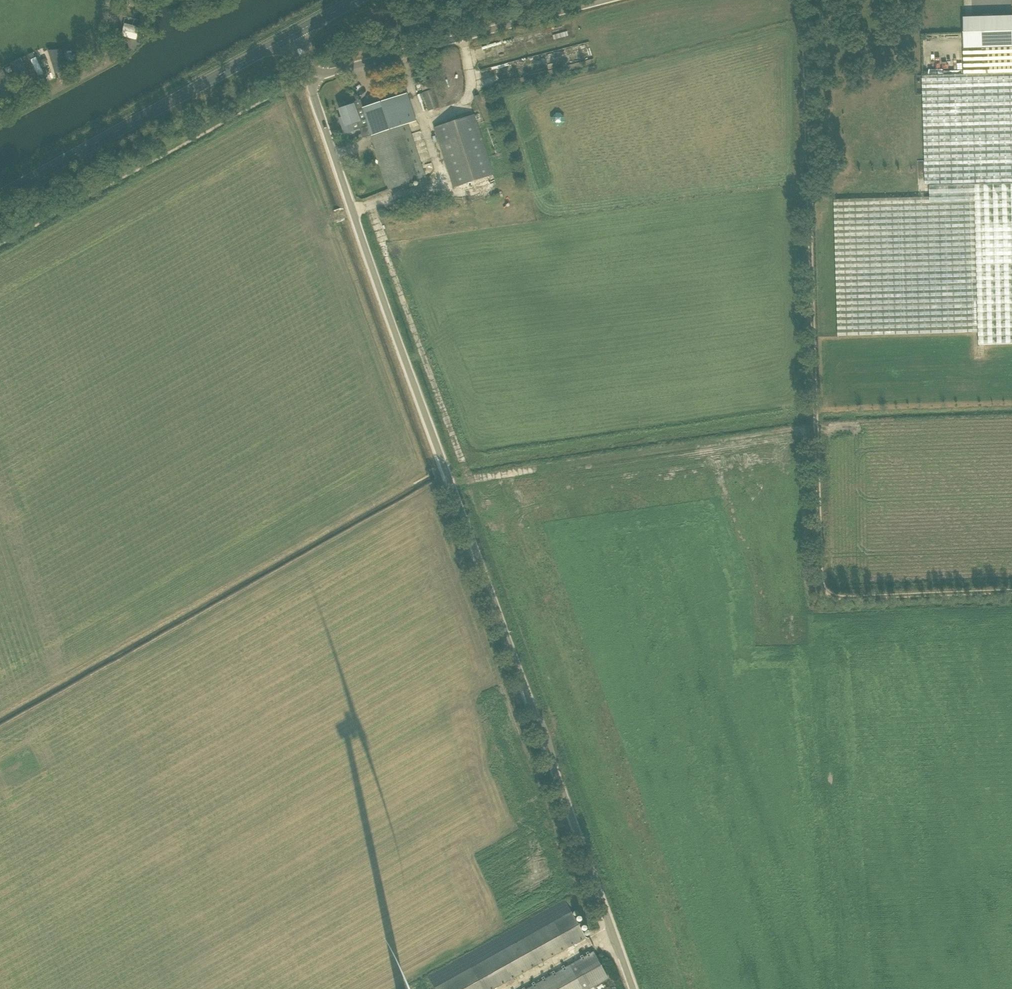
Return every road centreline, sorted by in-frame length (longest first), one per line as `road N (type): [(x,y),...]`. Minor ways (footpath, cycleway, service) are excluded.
road 1 (unclassified): [(637,988),(308,74)]
road 2 (track): [(1011,592),(826,599),(803,0)]
road 3 (primary): [(0,197),(287,37)]
road 4 (unclassified): [(308,74),(595,0)]

